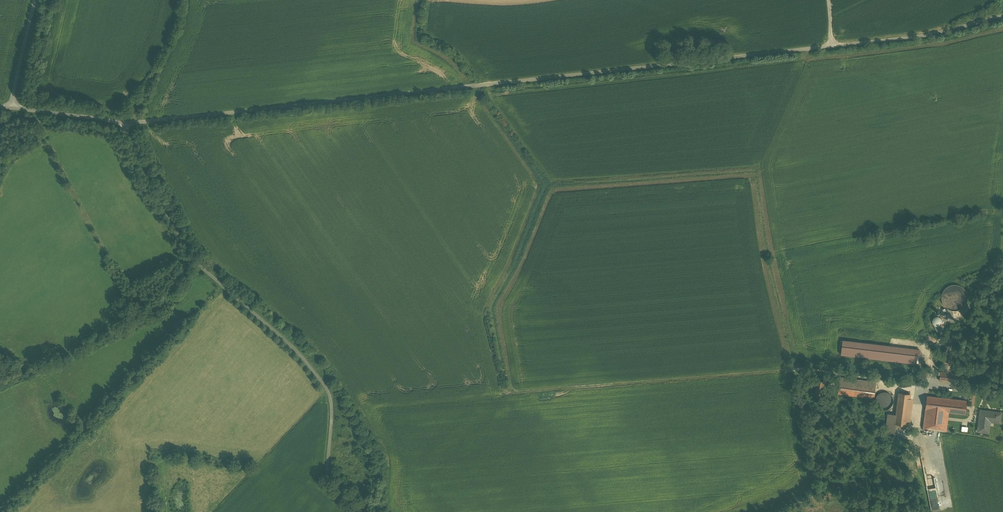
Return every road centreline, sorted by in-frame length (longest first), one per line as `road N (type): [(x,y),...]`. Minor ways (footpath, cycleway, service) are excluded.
road 1 (unclassified): [(1002,16),(931,34),(727,60),(123,123)]
road 2 (unclassified): [(356,511),(318,467),(322,391),(203,260),(123,123)]

